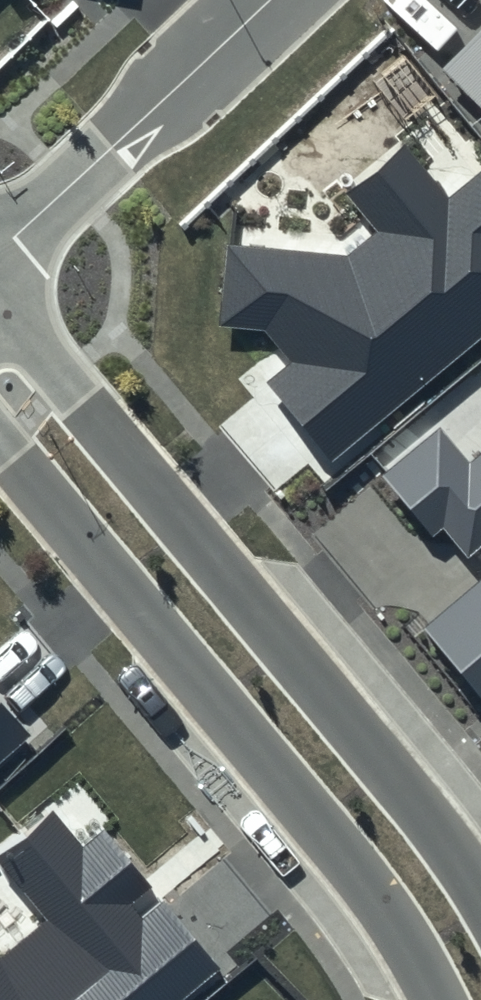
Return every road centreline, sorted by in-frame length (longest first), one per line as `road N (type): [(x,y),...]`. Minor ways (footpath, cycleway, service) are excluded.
road 1 (residential): [(0,314),(480,900)]
road 2 (residential): [(434,999),(406,947),(271,756),(0,434)]
road 3 (residential): [(256,0),(0,247)]

